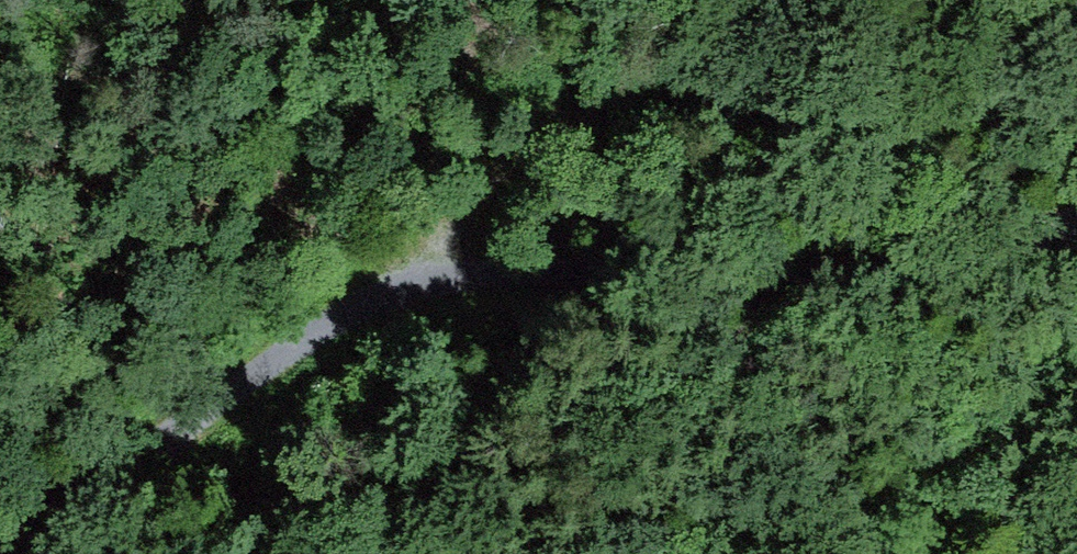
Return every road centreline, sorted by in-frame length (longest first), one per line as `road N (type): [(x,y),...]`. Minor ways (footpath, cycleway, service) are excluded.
road 1 (track): [(1076,241),(943,284),(434,285),(206,406),(7,553)]
road 2 (track): [(434,285),(463,211),(534,179),(580,131),(666,87)]

